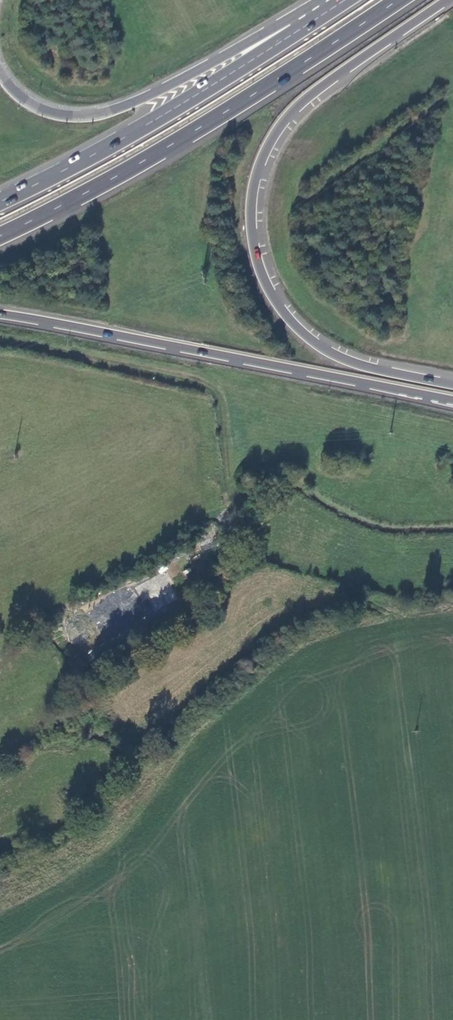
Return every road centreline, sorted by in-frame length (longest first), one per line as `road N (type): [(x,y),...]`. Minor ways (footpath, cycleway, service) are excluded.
road 1 (trunk): [(452,382),(353,358),(308,332),(273,289),(255,222),(269,147),(298,105),(445,0)]
road 2 (track): [(0,344),(208,384),(221,405),(229,511),(60,606)]
road 3 (trunk): [(0,234),(209,122),(398,0)]
road 4 (trunk): [(0,313),(452,401)]
road 5 (trunk): [(294,32),(139,130),(0,202)]
road 6 (trunk): [(294,32),(249,43),(135,102),(87,114),(38,105),(0,72)]
road 7 (track): [(248,507),(229,511),(223,525),(158,579),(88,609),(55,646),(0,671)]

